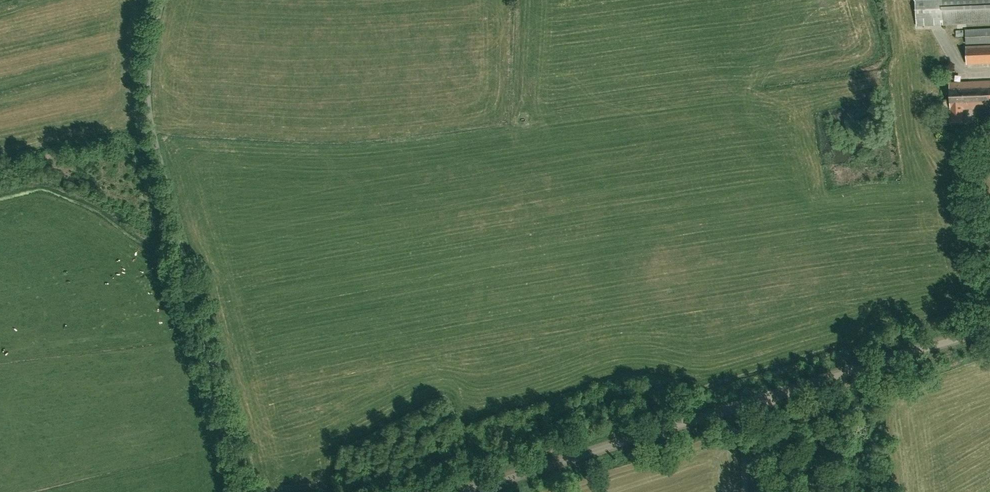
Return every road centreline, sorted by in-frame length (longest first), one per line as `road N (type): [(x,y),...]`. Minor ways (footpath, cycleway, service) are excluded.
road 1 (residential): [(464,491),(989,329)]
road 2 (residential): [(246,491),(143,99),(157,0)]

